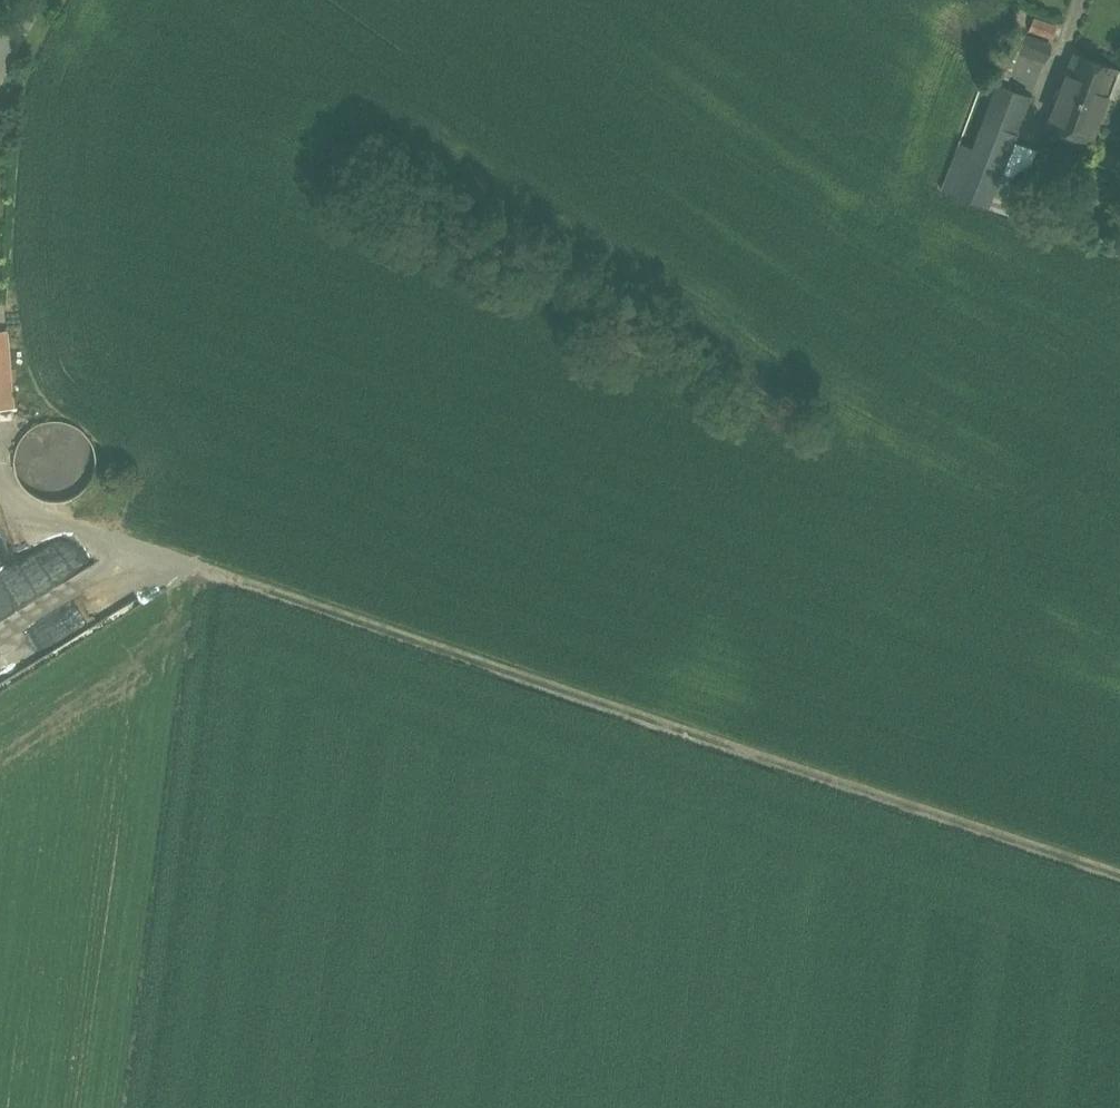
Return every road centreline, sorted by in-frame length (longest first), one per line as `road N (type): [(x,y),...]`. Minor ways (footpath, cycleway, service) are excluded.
road 1 (track): [(100,540),(1119,859)]

